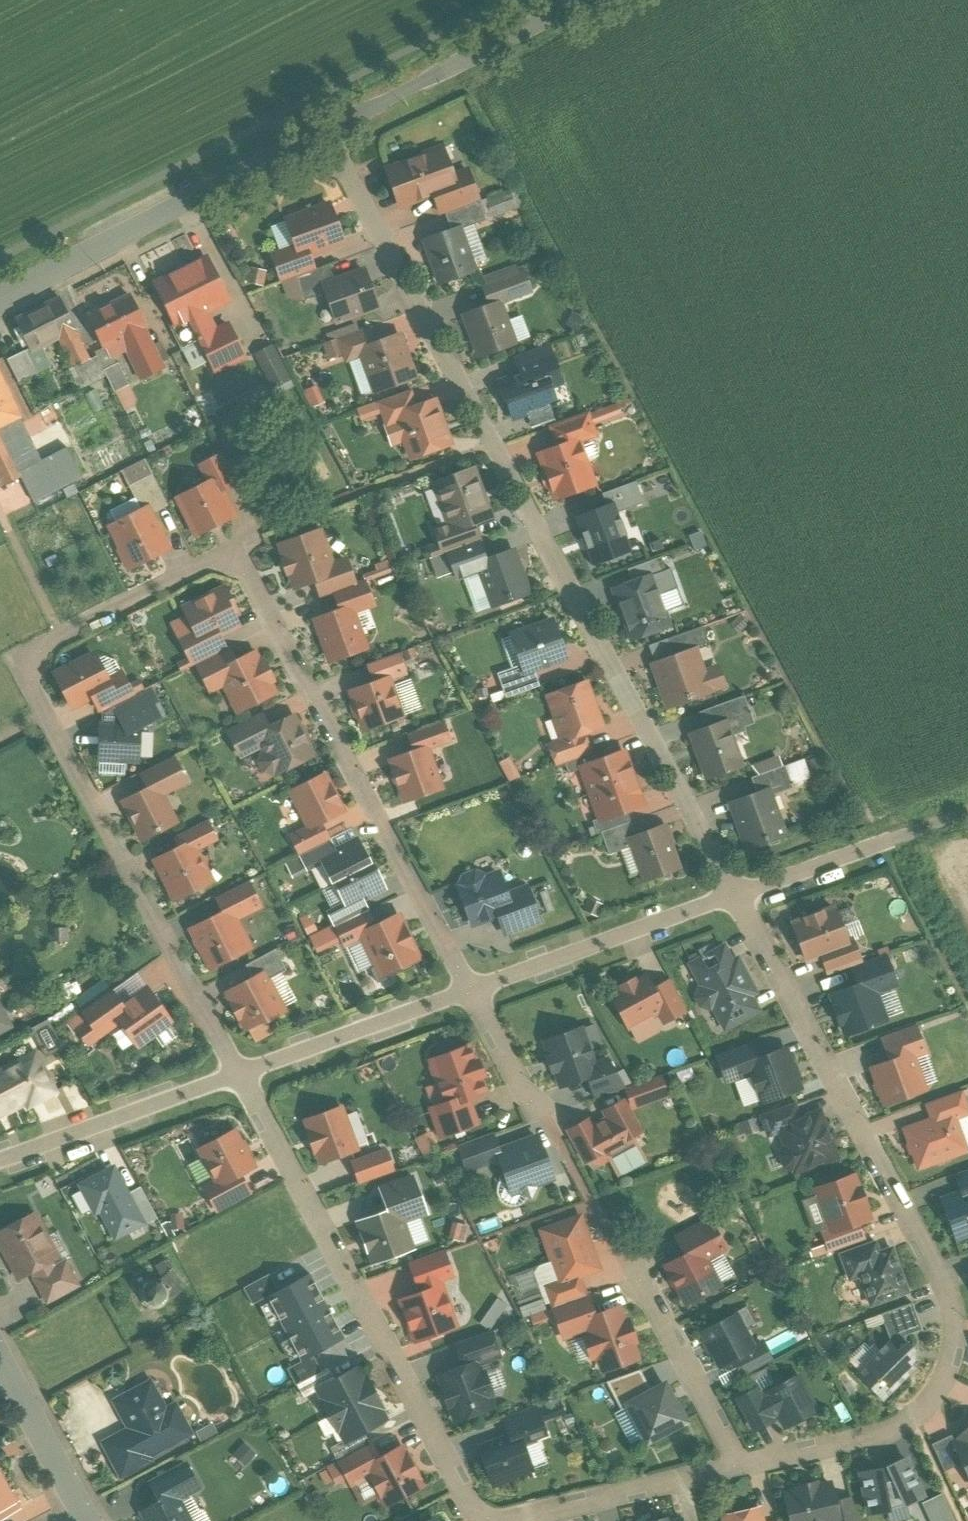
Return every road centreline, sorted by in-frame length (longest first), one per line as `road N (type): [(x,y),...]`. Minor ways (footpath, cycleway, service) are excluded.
road 1 (residential): [(242,1077),(27,675),(36,654),(61,635),(235,550),(469,989)]
road 2 (residential): [(330,133),(734,895)]
road 3 (residential): [(734,895),(953,1314),(953,1353),(918,1411),(887,1431),(740,1466)]
road 4 (residential): [(740,1466),(488,1518),(472,1506),(242,1077)]
road 5 (tertiary): [(0,301),(330,133)]
road 6 (tertiary): [(330,133),(584,0)]
road 7 (residential): [(469,989),(734,895)]
road 8 (residential): [(0,1161),(242,1077)]
road 9 (residential): [(242,1077),(469,989)]
road 10 (residential): [(740,1466),(635,1268)]
road 11 (tertiary): [(0,1359),(88,1520)]
road 12 (residential): [(893,838),(734,895)]
road 13 (residential): [(469,989),(542,1117)]

